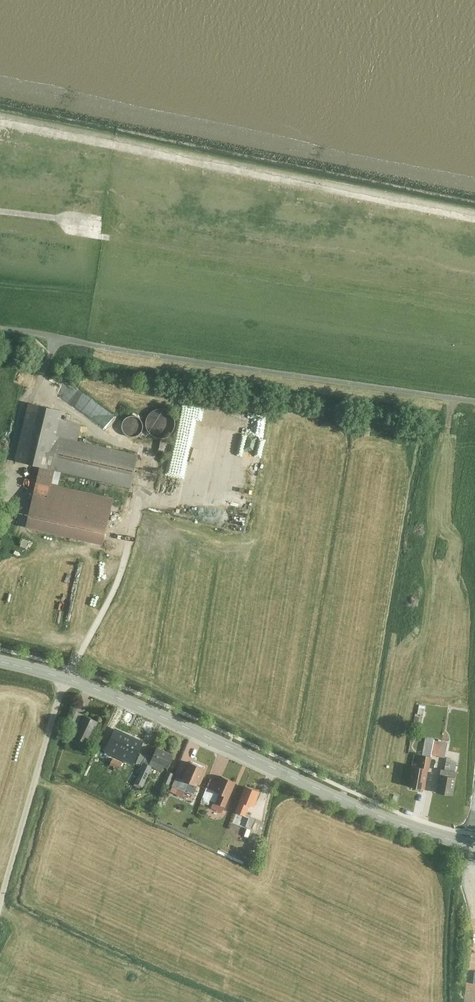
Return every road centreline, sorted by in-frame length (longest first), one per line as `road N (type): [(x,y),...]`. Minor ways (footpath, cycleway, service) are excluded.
road 1 (tertiary): [(0,662),(101,691),(366,810),(474,845)]
road 2 (track): [(139,501),(112,596),(61,694),(0,903)]

